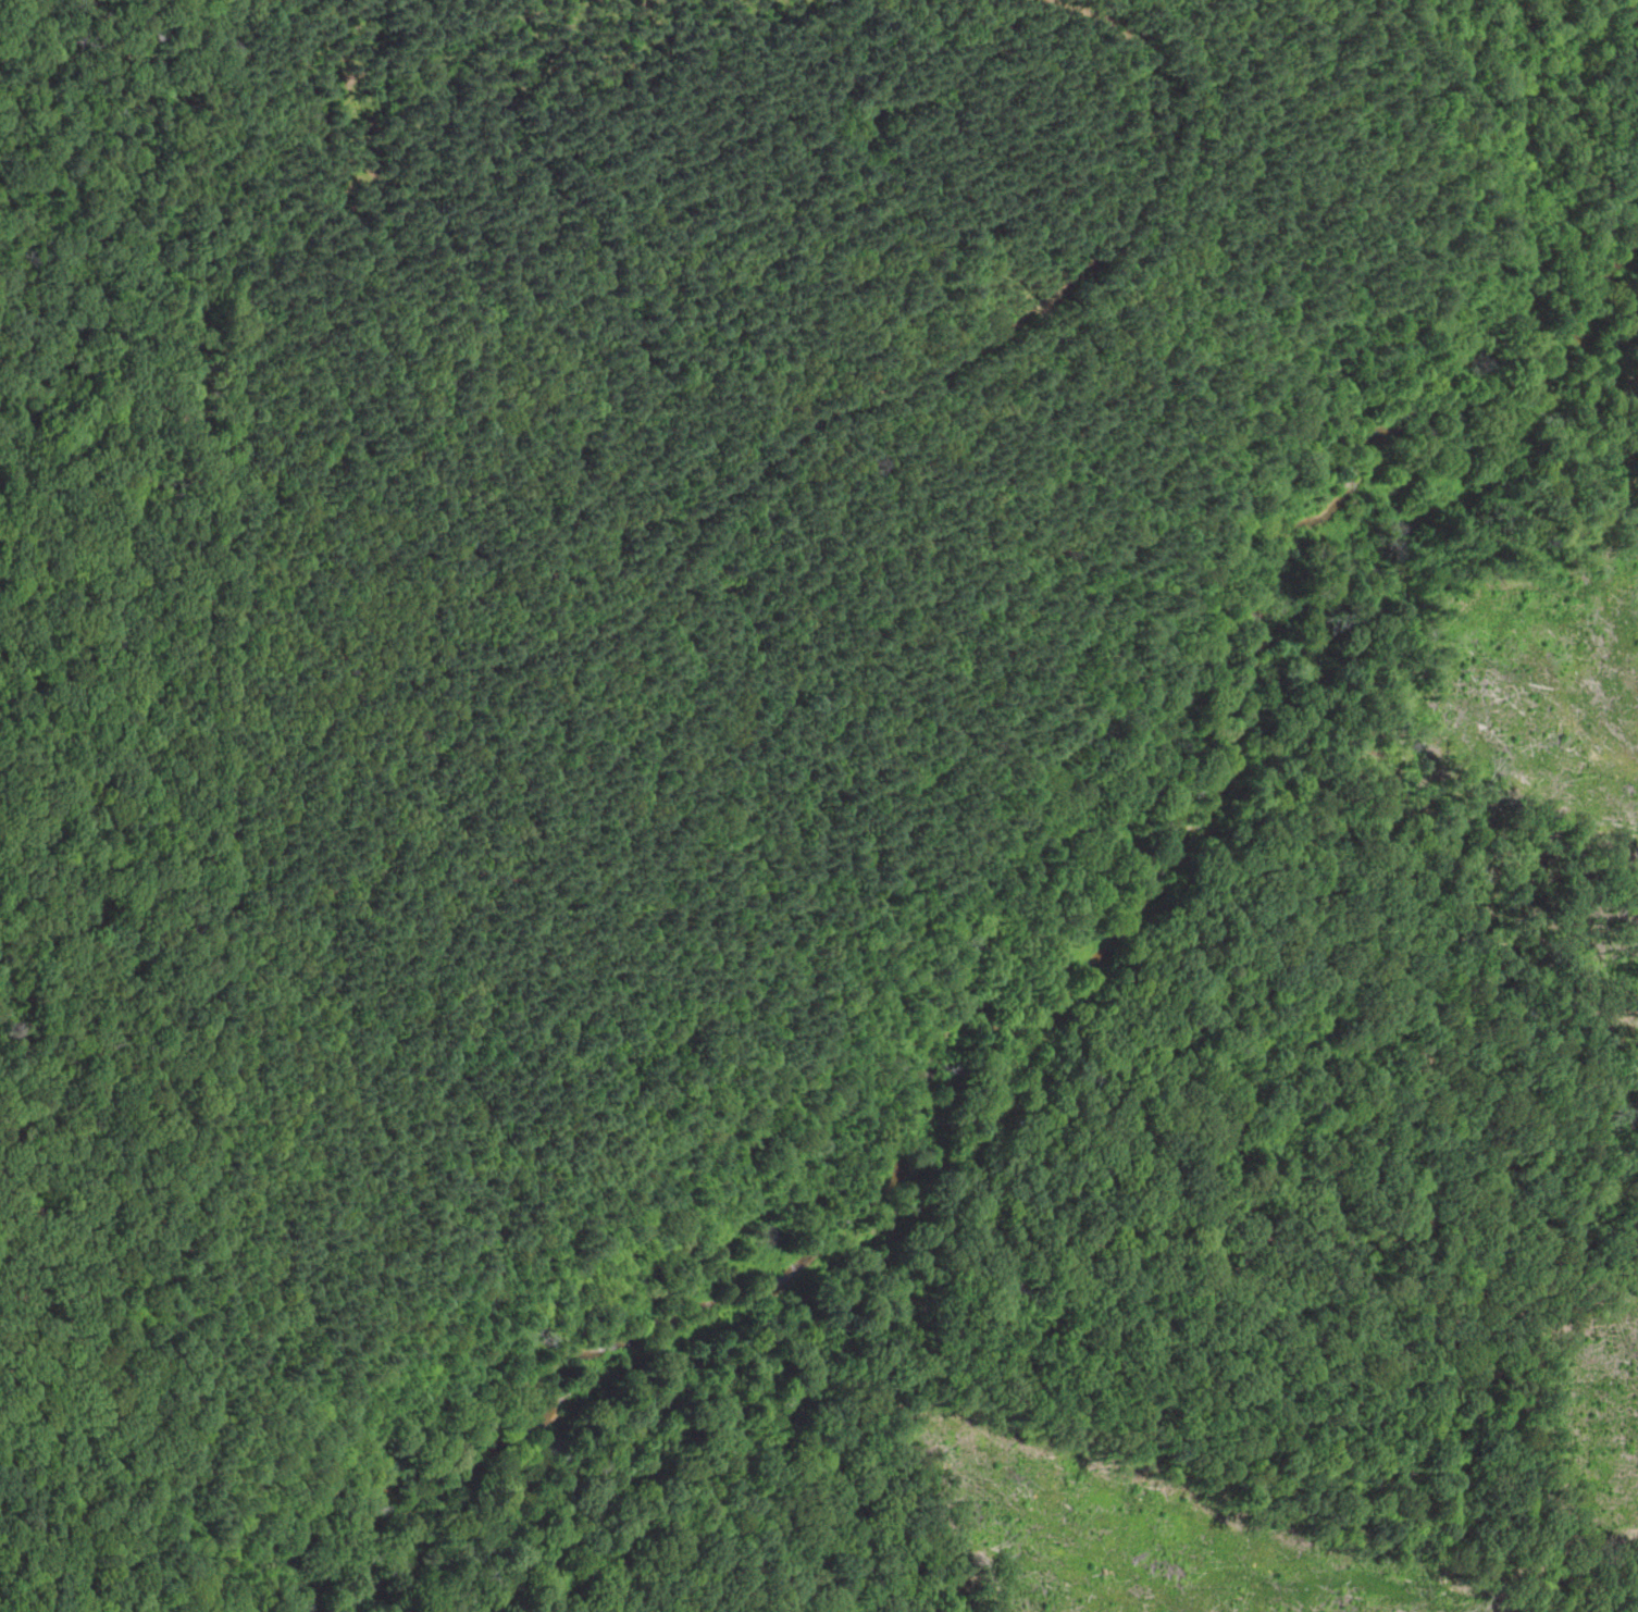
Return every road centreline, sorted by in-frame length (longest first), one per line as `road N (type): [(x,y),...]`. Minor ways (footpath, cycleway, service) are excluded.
road 1 (track): [(1020,0),(1118,34),(1142,55),(1147,80),(1138,162),(1104,235),(1074,276),(921,372),(795,417),(712,489),(585,631),(407,673)]

